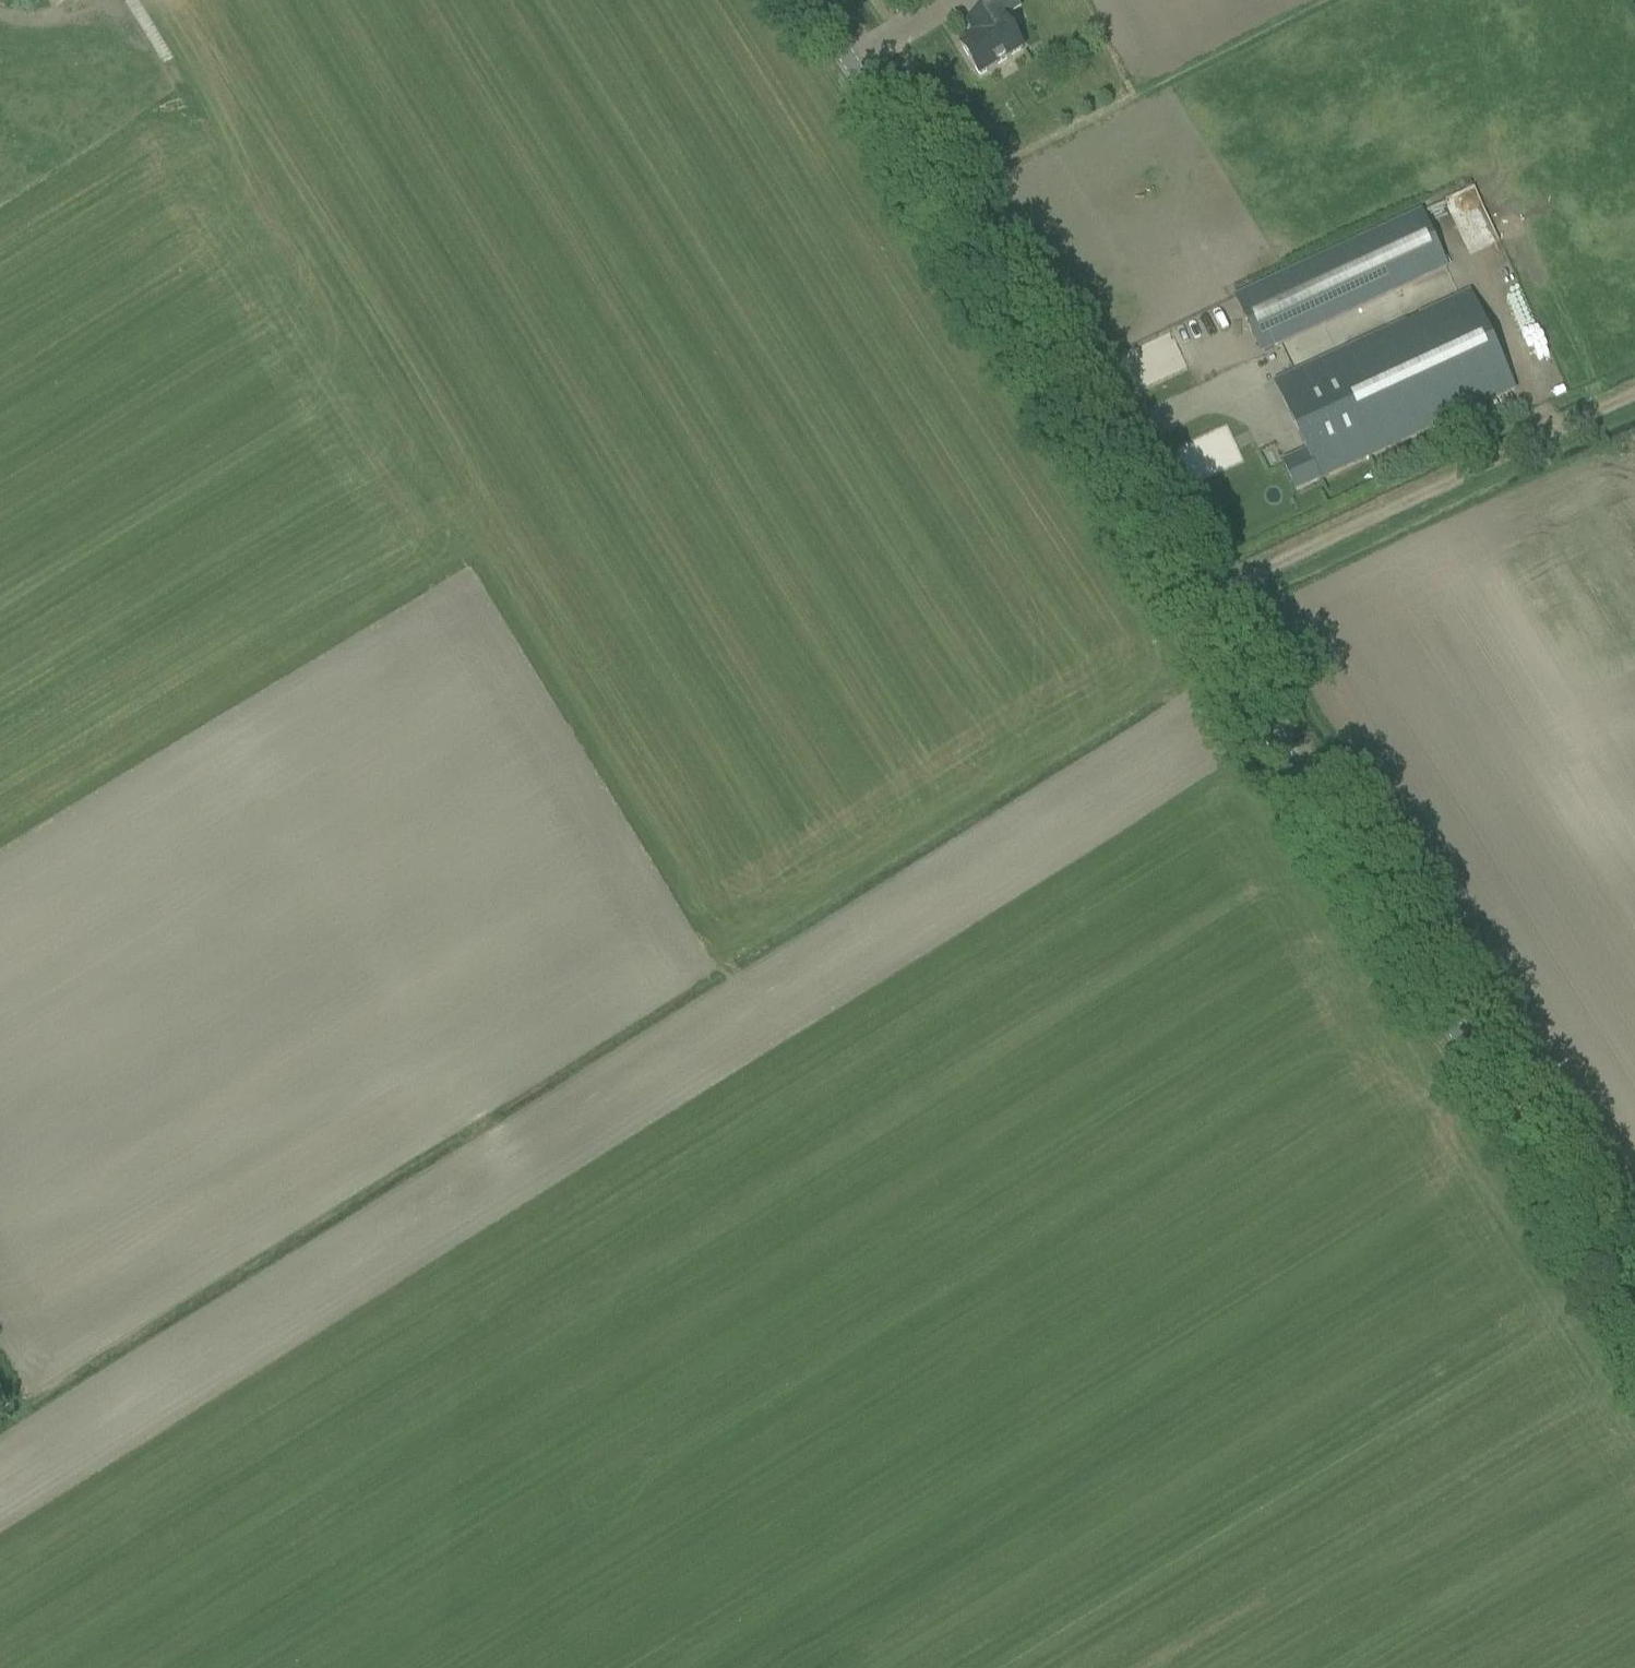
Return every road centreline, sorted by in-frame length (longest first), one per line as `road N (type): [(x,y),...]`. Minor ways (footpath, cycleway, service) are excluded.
road 1 (unclassified): [(1634,1304),(817,0)]
road 2 (track): [(1199,608),(1634,408)]

